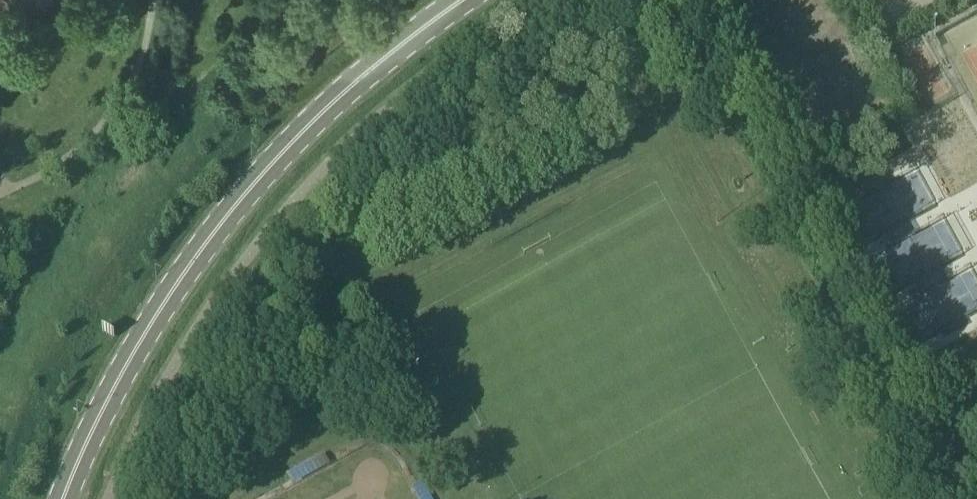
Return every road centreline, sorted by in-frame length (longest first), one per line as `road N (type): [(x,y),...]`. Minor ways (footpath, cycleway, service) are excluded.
road 1 (primary): [(466,0),(337,97),(242,197),(150,324),(62,498)]

